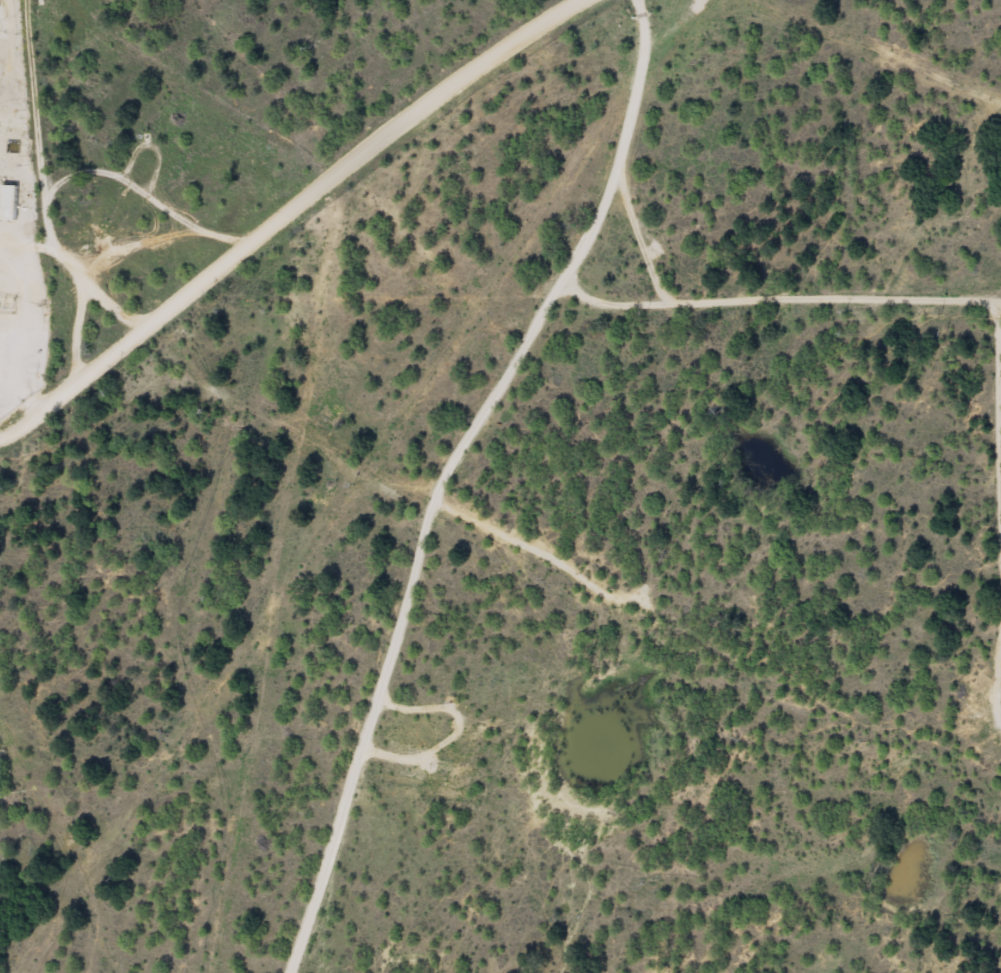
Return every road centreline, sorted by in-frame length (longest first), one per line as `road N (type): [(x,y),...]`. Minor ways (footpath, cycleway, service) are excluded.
road 1 (residential): [(635,35),(575,40),(453,116),(88,401),(0,426)]

